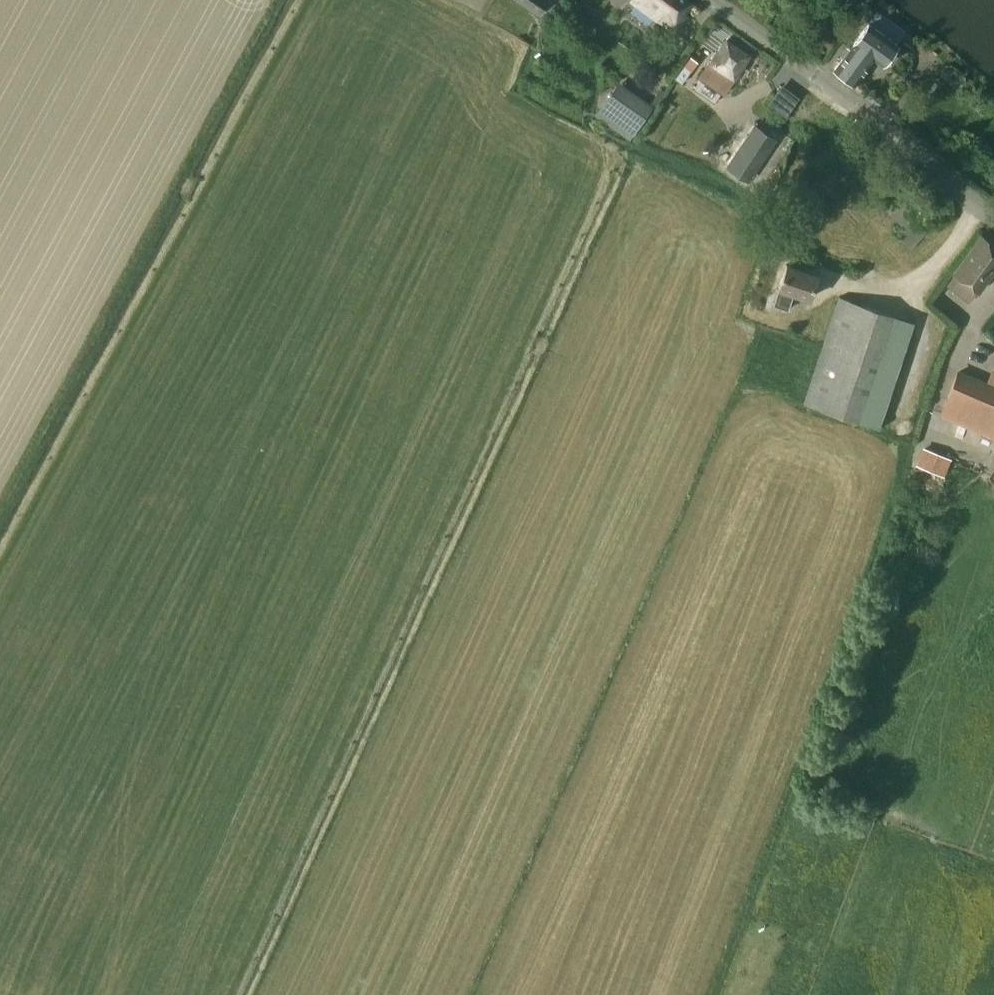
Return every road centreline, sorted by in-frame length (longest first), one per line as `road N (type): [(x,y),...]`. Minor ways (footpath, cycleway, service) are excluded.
road 1 (unclassified): [(993,216),(713,0)]

